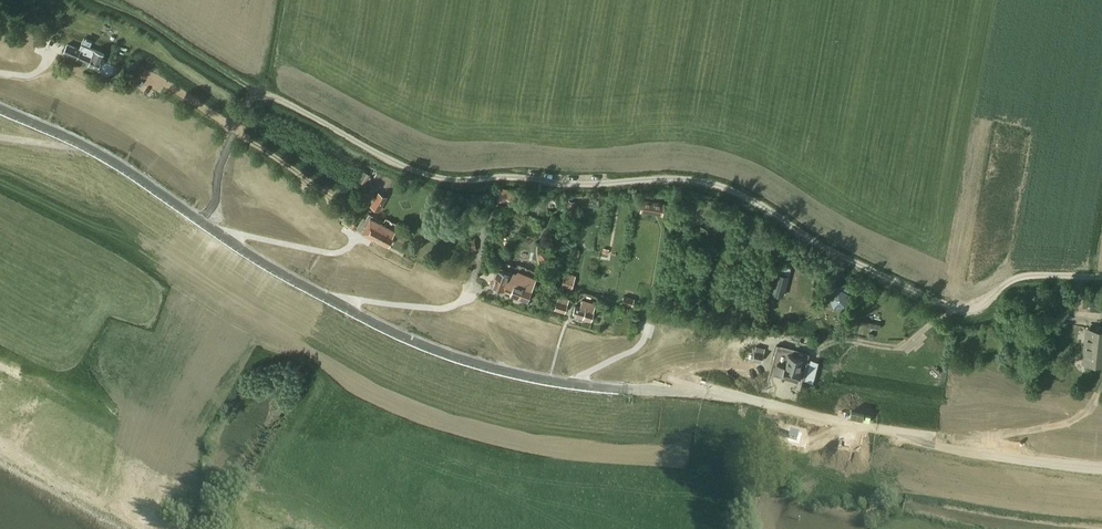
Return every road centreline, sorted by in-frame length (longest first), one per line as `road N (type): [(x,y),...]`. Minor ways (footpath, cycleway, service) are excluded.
road 1 (track): [(255,93),(431,178),(717,187),(964,312),(1022,280),(1055,278)]
road 2 (unclassified): [(0,108),(96,150),(267,268),(437,349),(539,379),(752,399)]
road 3 (unclassified): [(1101,468),(942,448),(752,399)]

